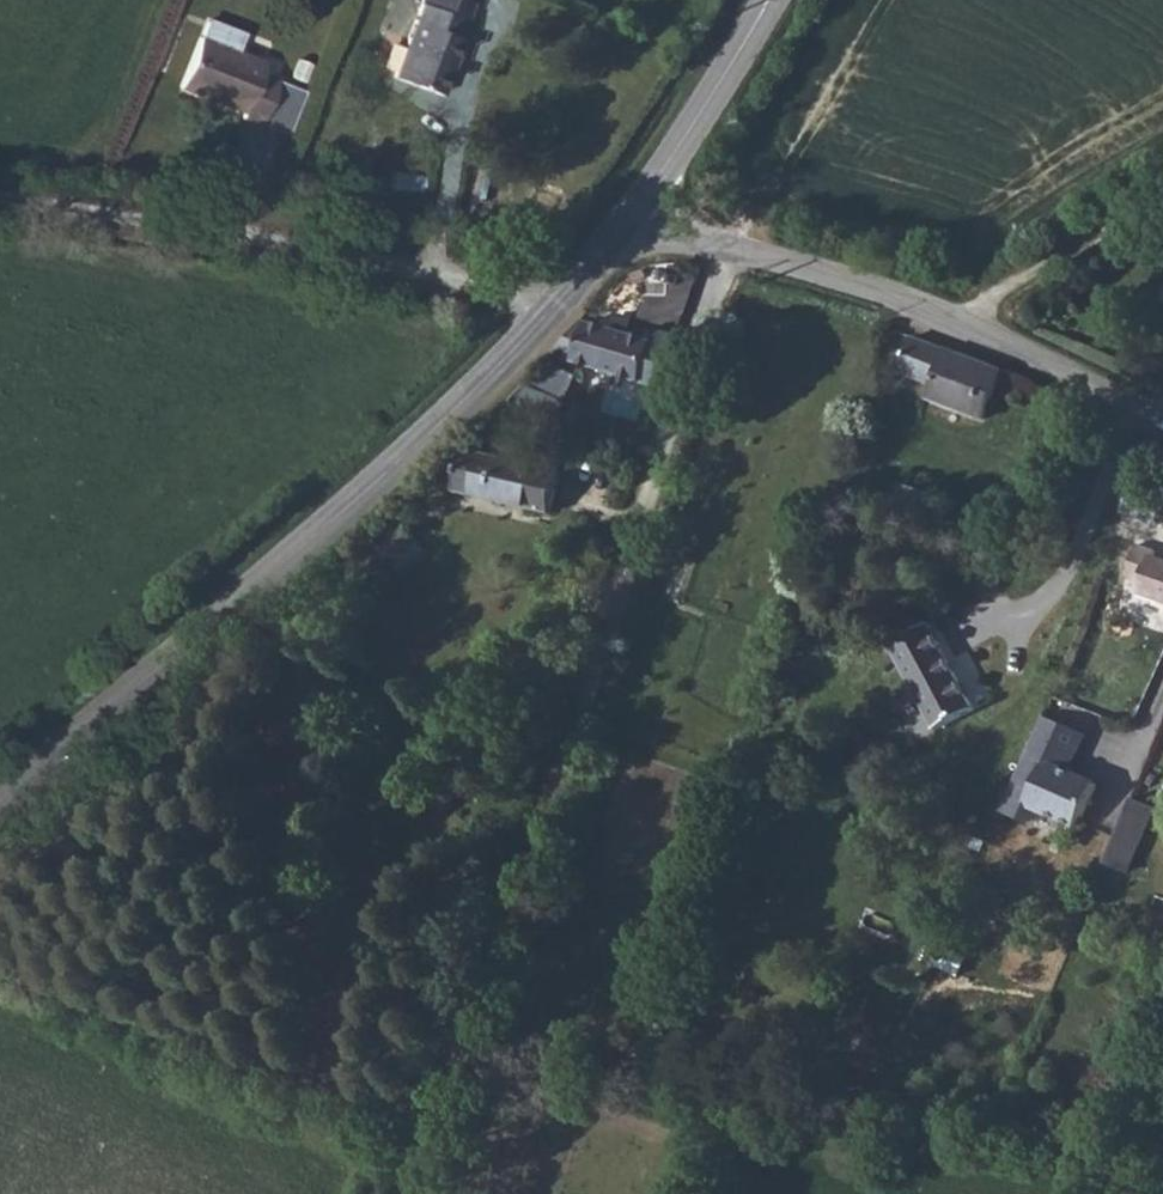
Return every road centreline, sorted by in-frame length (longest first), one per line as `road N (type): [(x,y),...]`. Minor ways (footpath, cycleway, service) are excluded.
road 1 (track): [(422,1193),(719,243)]
road 2 (tertiary): [(0,805),(216,631),(557,304)]
road 3 (unclassified): [(1162,425),(1107,390),(955,326),(630,215)]
road 4 (unclassified): [(557,304),(138,227)]
road 5 (tertiary): [(630,215),(768,0)]
road 6 (track): [(955,326),(1162,192)]
road 7 (track): [(138,227),(0,187)]

